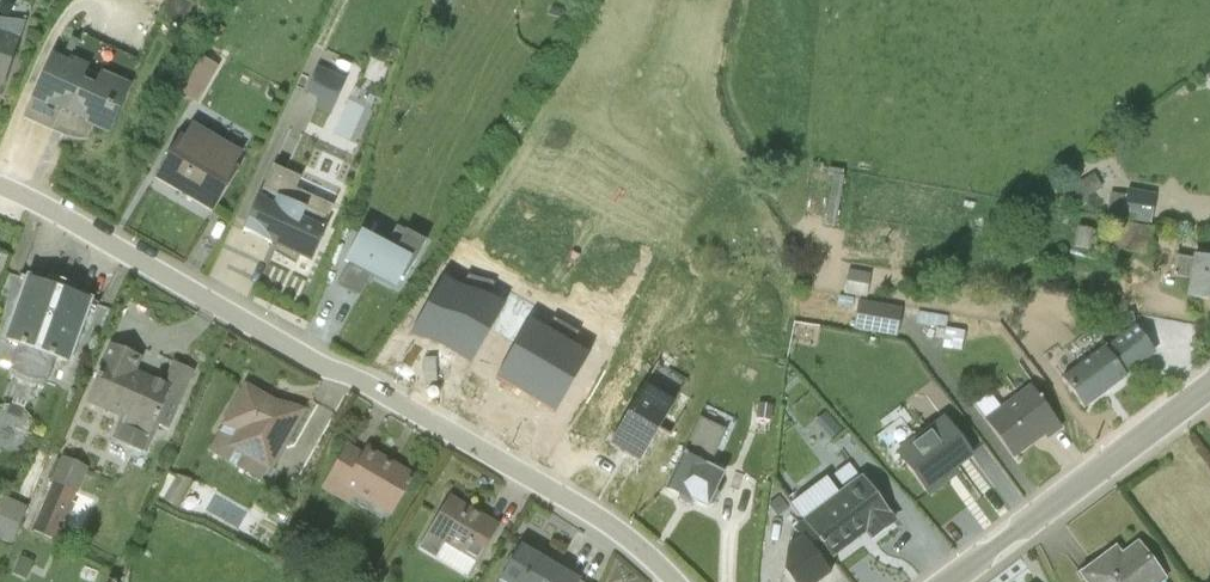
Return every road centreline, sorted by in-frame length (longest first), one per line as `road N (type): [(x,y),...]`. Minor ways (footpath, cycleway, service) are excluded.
road 1 (residential): [(0,178),(622,532),(676,581)]
road 2 (tertiary): [(952,581),(1209,387)]

